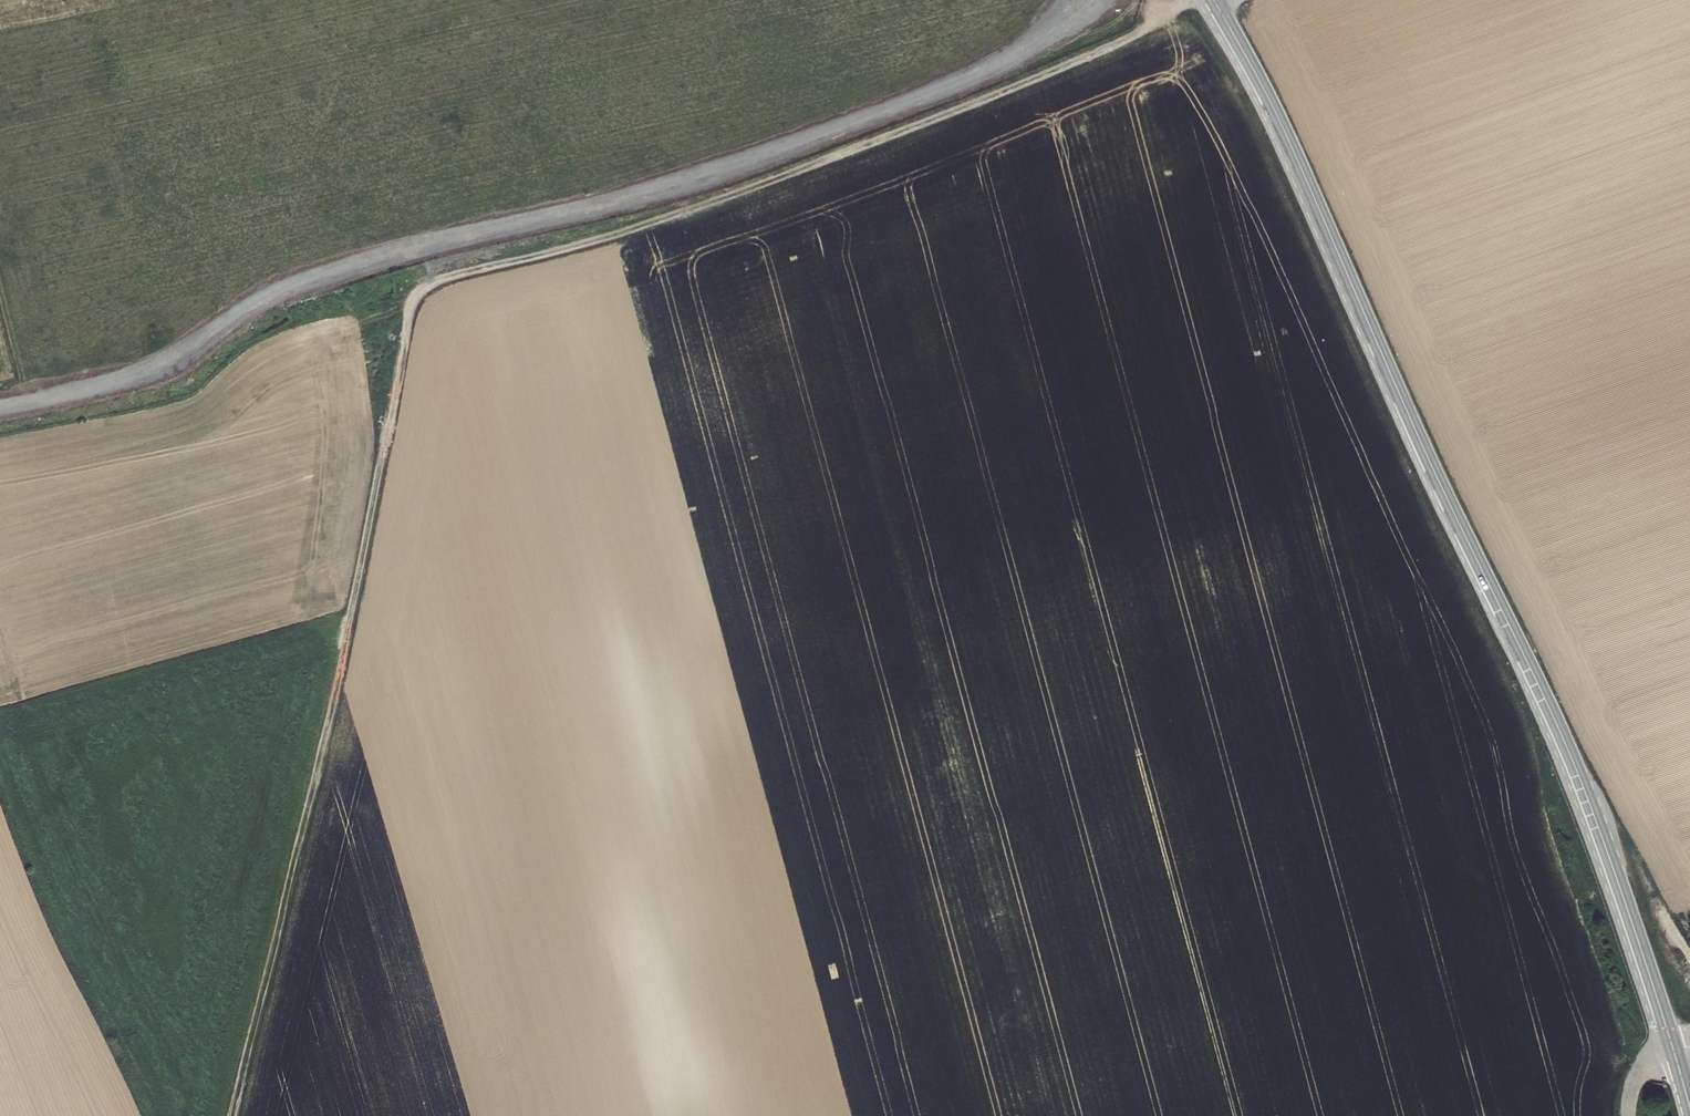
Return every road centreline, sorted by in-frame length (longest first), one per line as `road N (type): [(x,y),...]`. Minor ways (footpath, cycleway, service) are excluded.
road 1 (track): [(222,1115),(356,582),(413,296),(436,280),(716,205),(1081,65),(1215,3)]
road 2 (secondary): [(1689,1110),(1569,752),(1282,125),(1214,0)]

